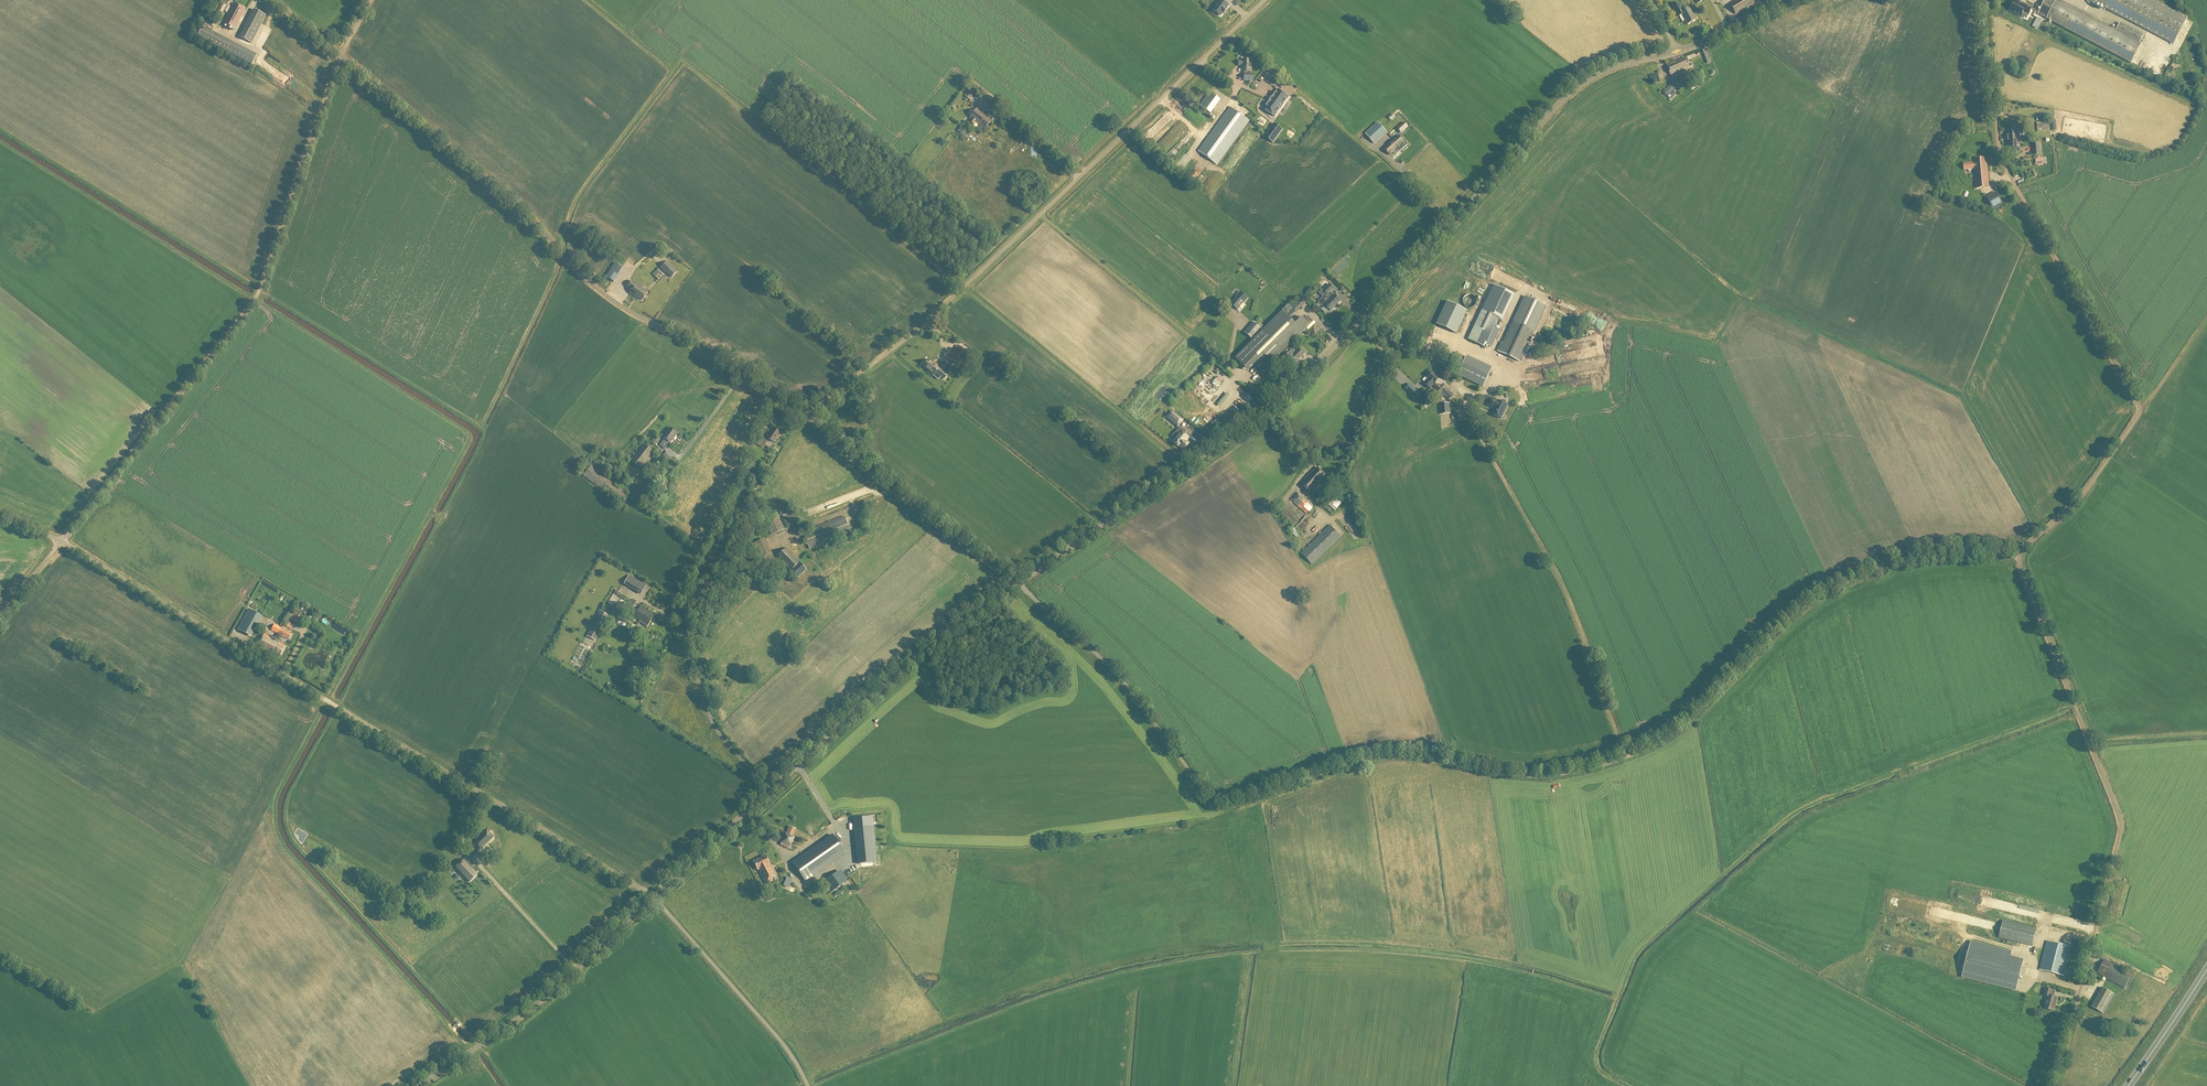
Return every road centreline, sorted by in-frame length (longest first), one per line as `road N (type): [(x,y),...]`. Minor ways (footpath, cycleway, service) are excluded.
road 1 (unclassified): [(1016,584),(1122,681),(1204,799),(1221,809),(1375,758),(1532,777),(1602,766),(1675,733),(1819,597),(1930,552),(2019,555)]
road 2 (unclassified): [(654,896),(61,541)]
road 3 (unclassified): [(2019,555),(2085,491),(2138,411),(1999,154),(1982,0)]
road 4 (unclassified): [(804,417),(907,340),(1266,0)]
road 5 (unclassified): [(804,417),(597,290),(523,210),(340,56)]
road 6 (unclassified): [(61,541),(256,297),(340,56)]
road 7 (unclassified): [(2055,1085),(2120,824),(2019,555)]
road 8 (tertiary): [(1366,319),(1562,103),(1607,70),(1678,52)]
road 9 (track): [(1469,416),(1562,587),(1626,758)]
road 10 (tertiary): [(770,791),(915,659),(1016,584)]
road 11 (tertiary): [(1016,584),(1275,408)]
road 12 (unclassified): [(1016,584),(804,417)]
road 13 (track): [(1041,214),(1231,371)]
road 14 (unclassified): [(808,1085),(796,1058),(654,896)]
road 15 (unclassified): [(770,791),(716,728),(684,638),(662,617)]
road 16 (tertiary): [(418,1085),(575,970)]
road 17 (tertiary): [(654,896),(770,791)]
road 18 (unclassified): [(1366,319),(1444,364),(1469,416)]
road 19 (trunk): [(2127,1085),(2206,970)]
road 20 (tertiary): [(1678,52),(1798,0)]
road 21 (tertiary): [(1275,408),(1366,319)]

